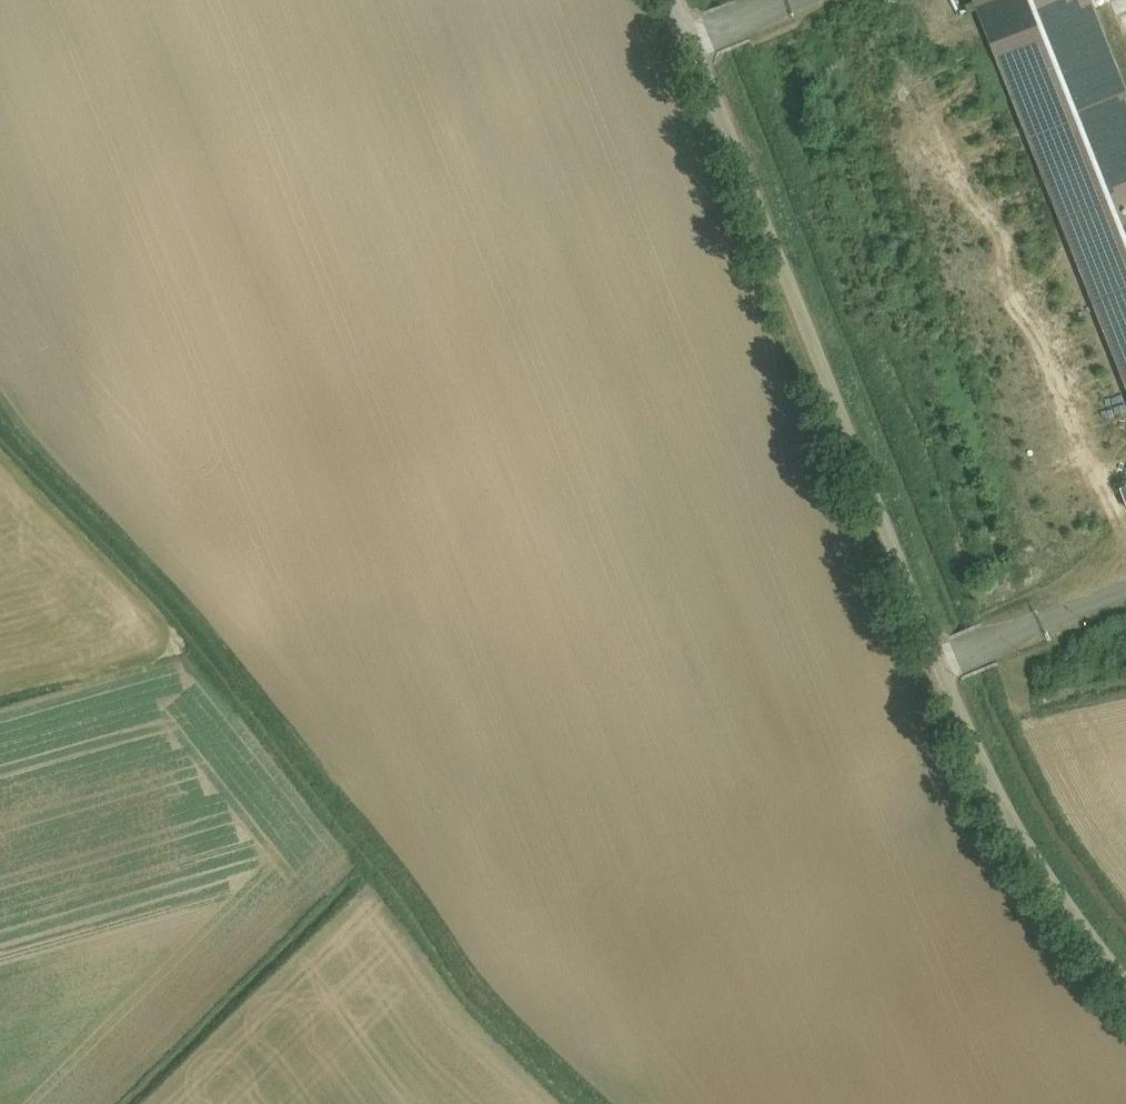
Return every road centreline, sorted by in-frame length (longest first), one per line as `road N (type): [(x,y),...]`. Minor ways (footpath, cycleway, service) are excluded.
road 1 (unclassified): [(1125,974),(998,787),(939,664),(674,0)]

